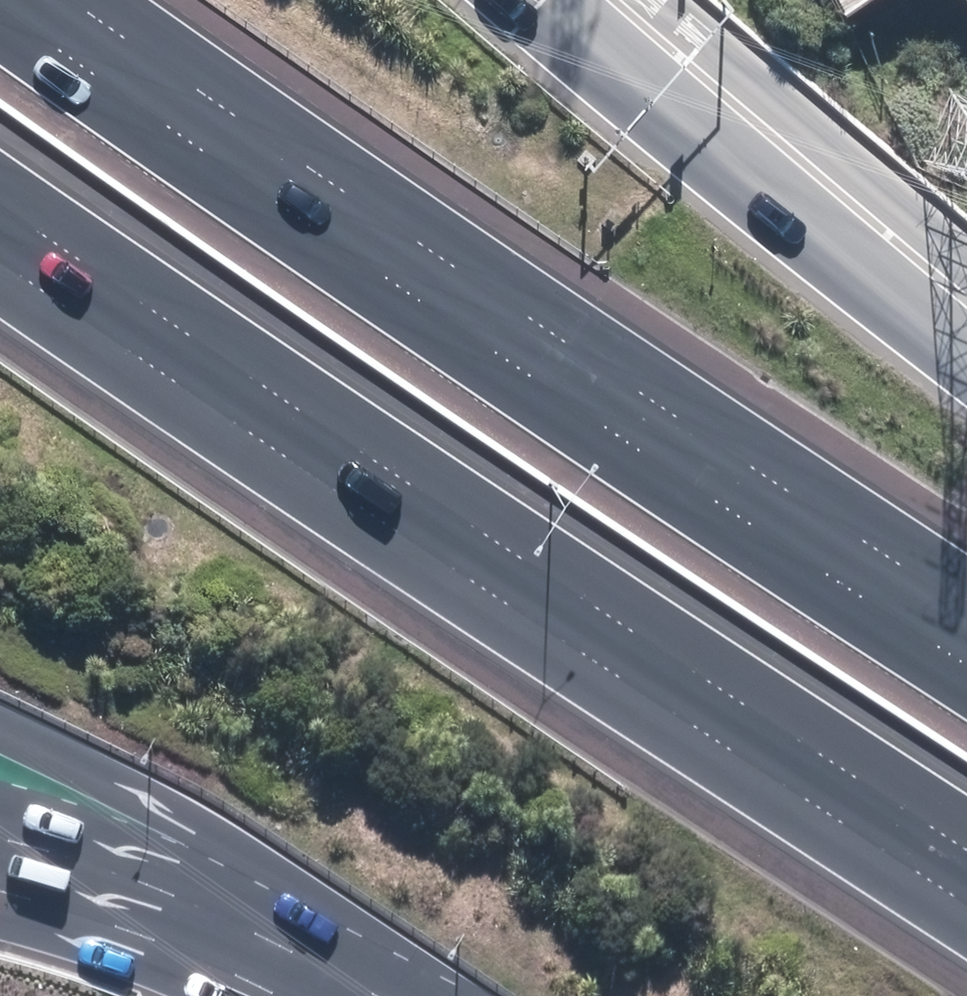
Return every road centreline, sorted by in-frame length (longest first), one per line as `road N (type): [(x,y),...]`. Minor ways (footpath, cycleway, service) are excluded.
road 1 (motorway): [(966,914),(549,643),(0,260)]
road 2 (motorway): [(73,0),(703,435),(966,607)]
road 3 (motorway): [(544,0),(966,369)]
road 4 (motorway): [(335,979),(172,834),(0,752)]
road 5 (motorway): [(335,979),(0,883)]

